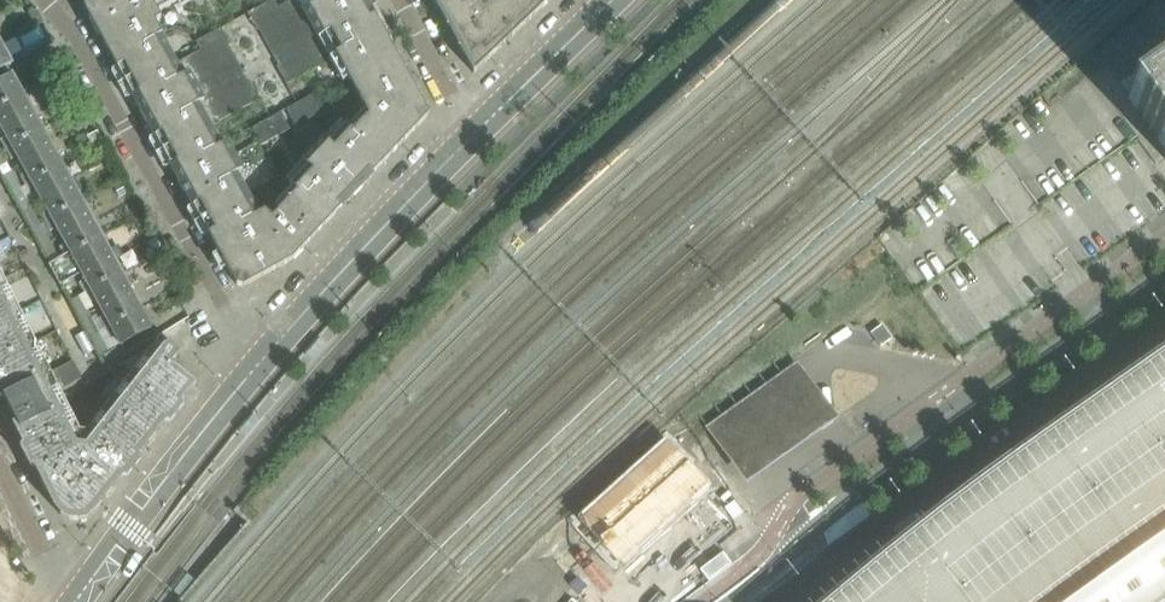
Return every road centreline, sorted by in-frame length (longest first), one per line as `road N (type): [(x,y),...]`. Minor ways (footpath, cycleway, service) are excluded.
road 1 (tertiary): [(1164,273),(698,601)]
road 2 (tertiary): [(749,601),(1164,311)]
road 3 (residential): [(268,357),(227,318),(46,0)]
road 4 (residential): [(268,357),(473,133)]
road 5 (residential): [(84,593),(268,357)]
road 6 (residential): [(473,133),(611,0)]
road 7 (residential): [(84,593),(47,563),(0,470)]
road 8 (residential): [(401,0),(473,133)]

